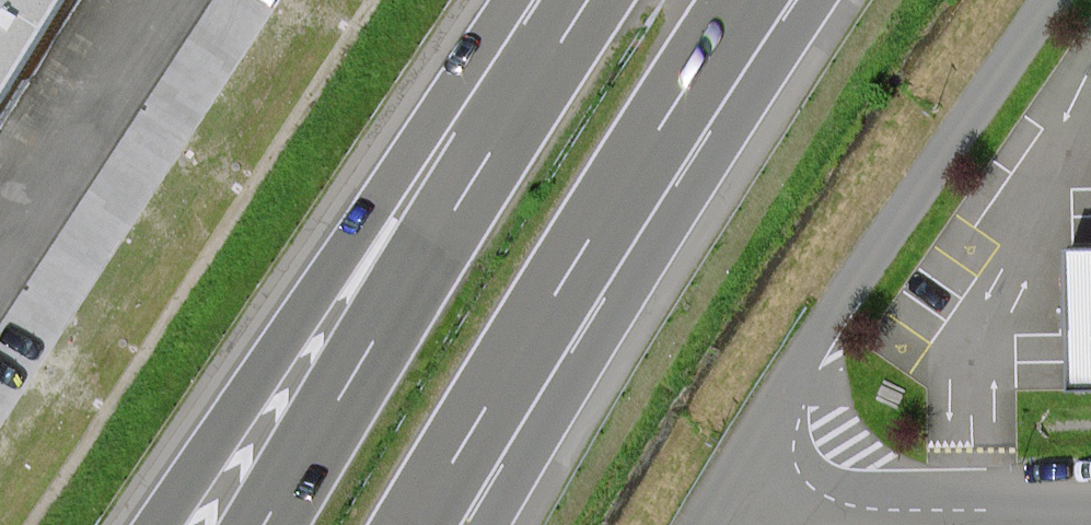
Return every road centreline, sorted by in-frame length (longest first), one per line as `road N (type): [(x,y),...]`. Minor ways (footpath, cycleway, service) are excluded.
road 1 (motorway): [(572,0),(182,524)]
road 2 (motorway): [(418,524),(745,0)]
road 3 (motorway): [(585,0),(262,524)]
road 4 (unclassified): [(733,496),(881,221),(1046,0)]
road 5 (unclassified): [(733,496),(1090,501)]

